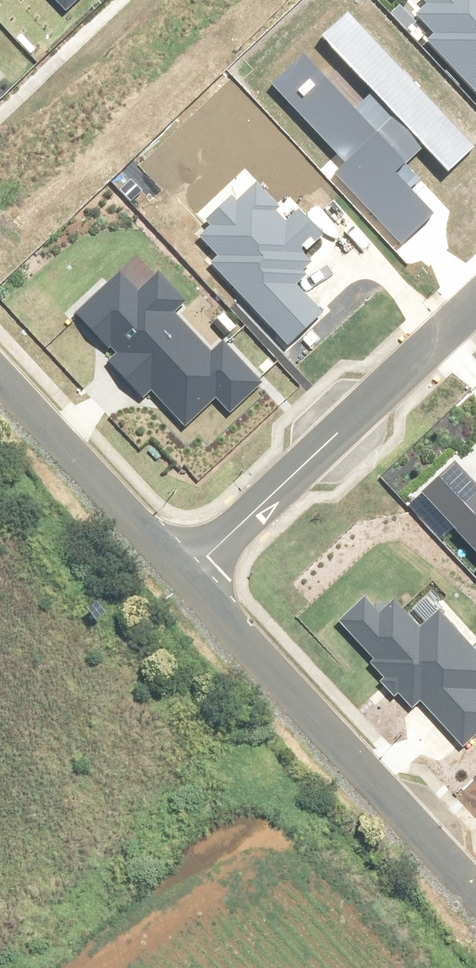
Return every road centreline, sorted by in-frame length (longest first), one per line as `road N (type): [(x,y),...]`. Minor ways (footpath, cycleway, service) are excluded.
road 1 (tertiary): [(184,580),(475,899)]
road 2 (residential): [(475,304),(184,580)]
road 3 (tertiary): [(0,387),(184,580)]

